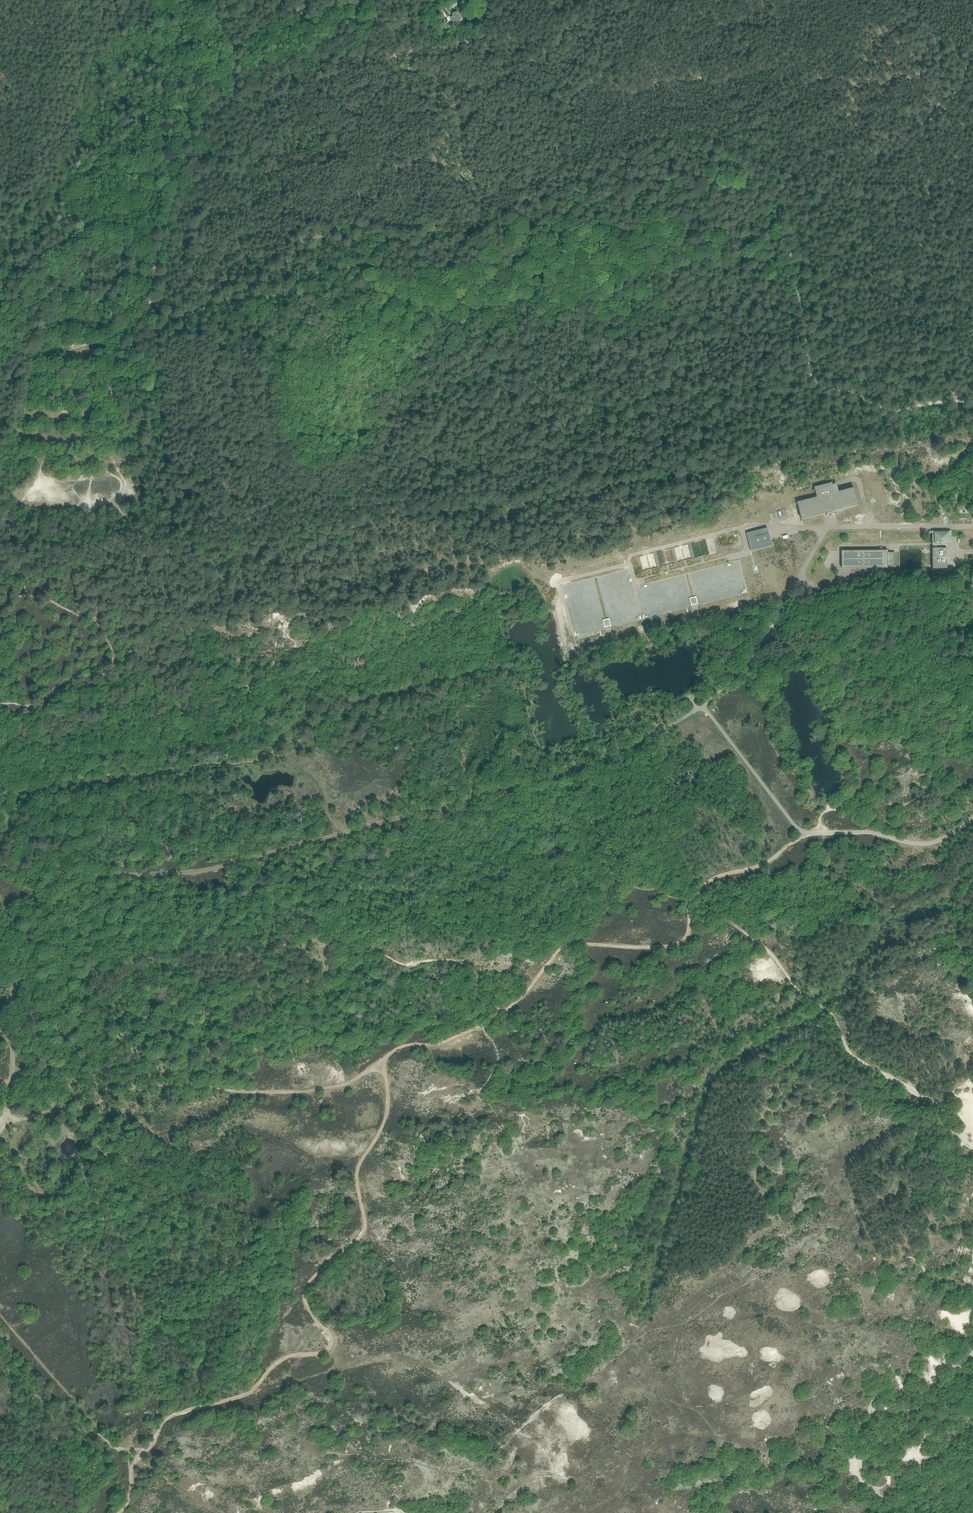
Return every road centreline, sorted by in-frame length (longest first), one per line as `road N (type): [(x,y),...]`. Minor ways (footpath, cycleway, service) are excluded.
road 1 (track): [(136,1458),(171,1417),(242,1397),(279,1362),(327,1349),(330,1338),(304,1293),(363,1234),(357,1173),(387,1111),(380,1063)]
road 2 (track): [(380,1063),(408,1046),(439,1046),(500,1015),(565,945),(680,944),(699,892),(814,834)]

